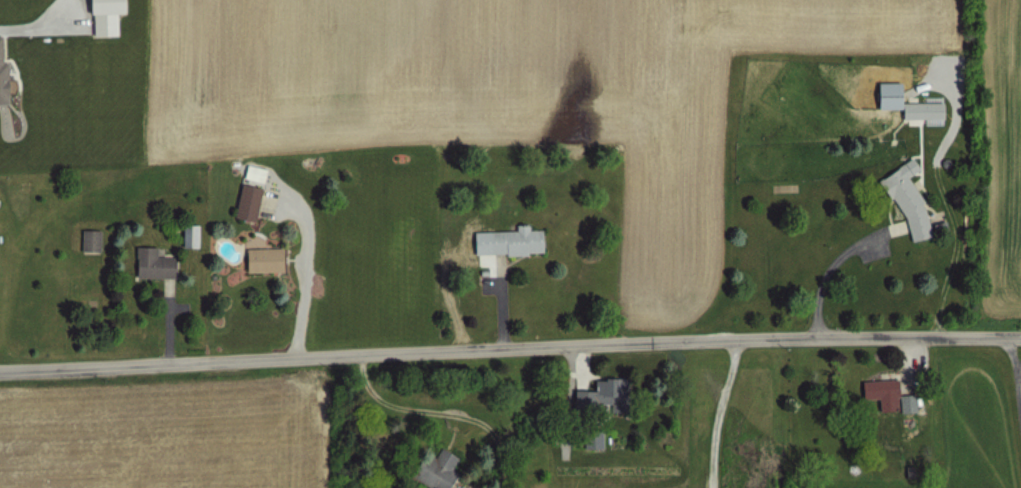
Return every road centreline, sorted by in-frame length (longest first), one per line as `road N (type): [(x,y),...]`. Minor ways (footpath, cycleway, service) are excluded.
road 1 (residential): [(0,371),(619,343),(1020,337)]

